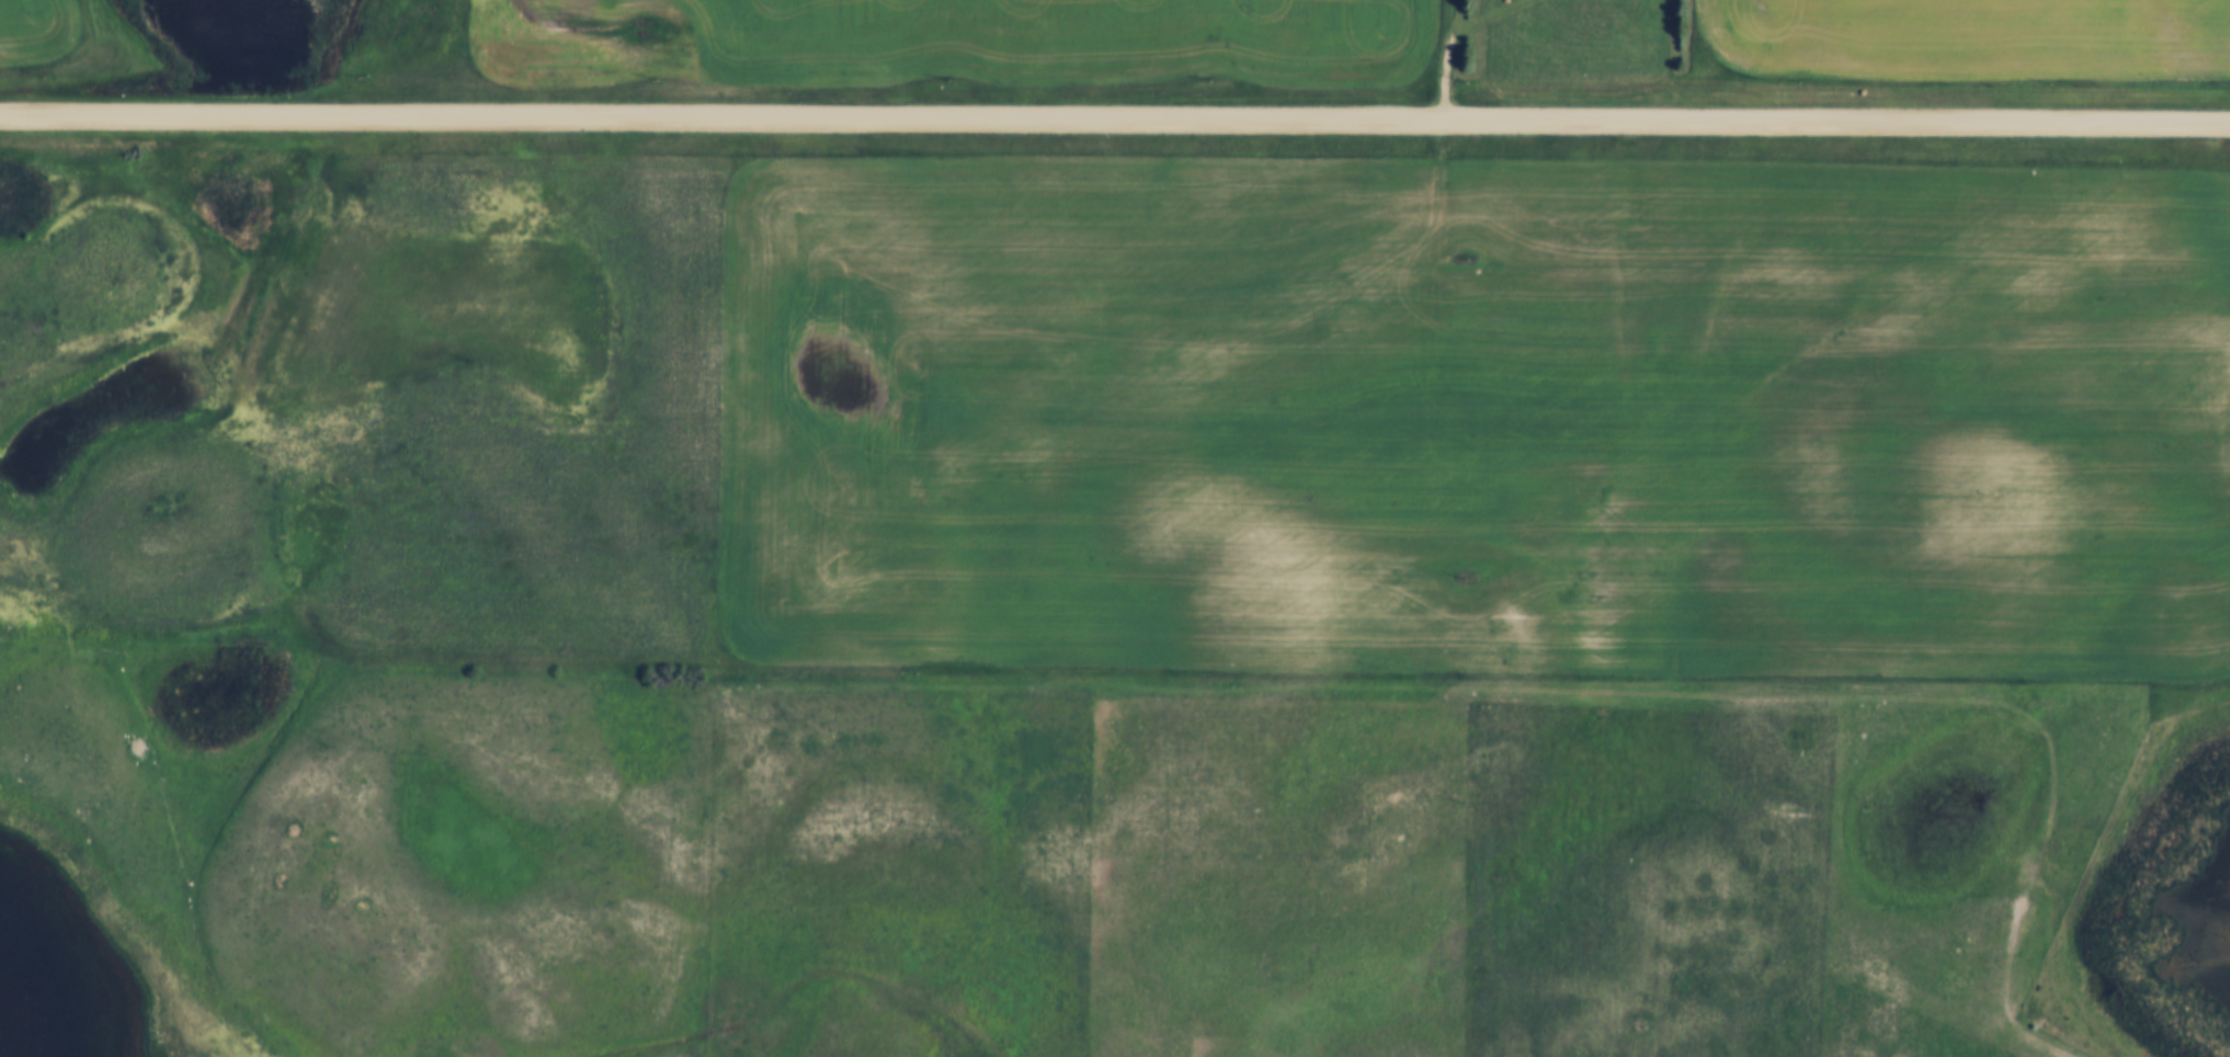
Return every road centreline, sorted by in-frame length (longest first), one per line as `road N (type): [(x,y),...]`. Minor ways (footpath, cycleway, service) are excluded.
road 1 (residential): [(2229,123),(0,116)]
road 2 (track): [(2229,676),(2083,705),(2066,718),(2056,742),(2048,831),(2032,868),(2034,940),(2009,1014),(2016,1028),(2071,1056)]

